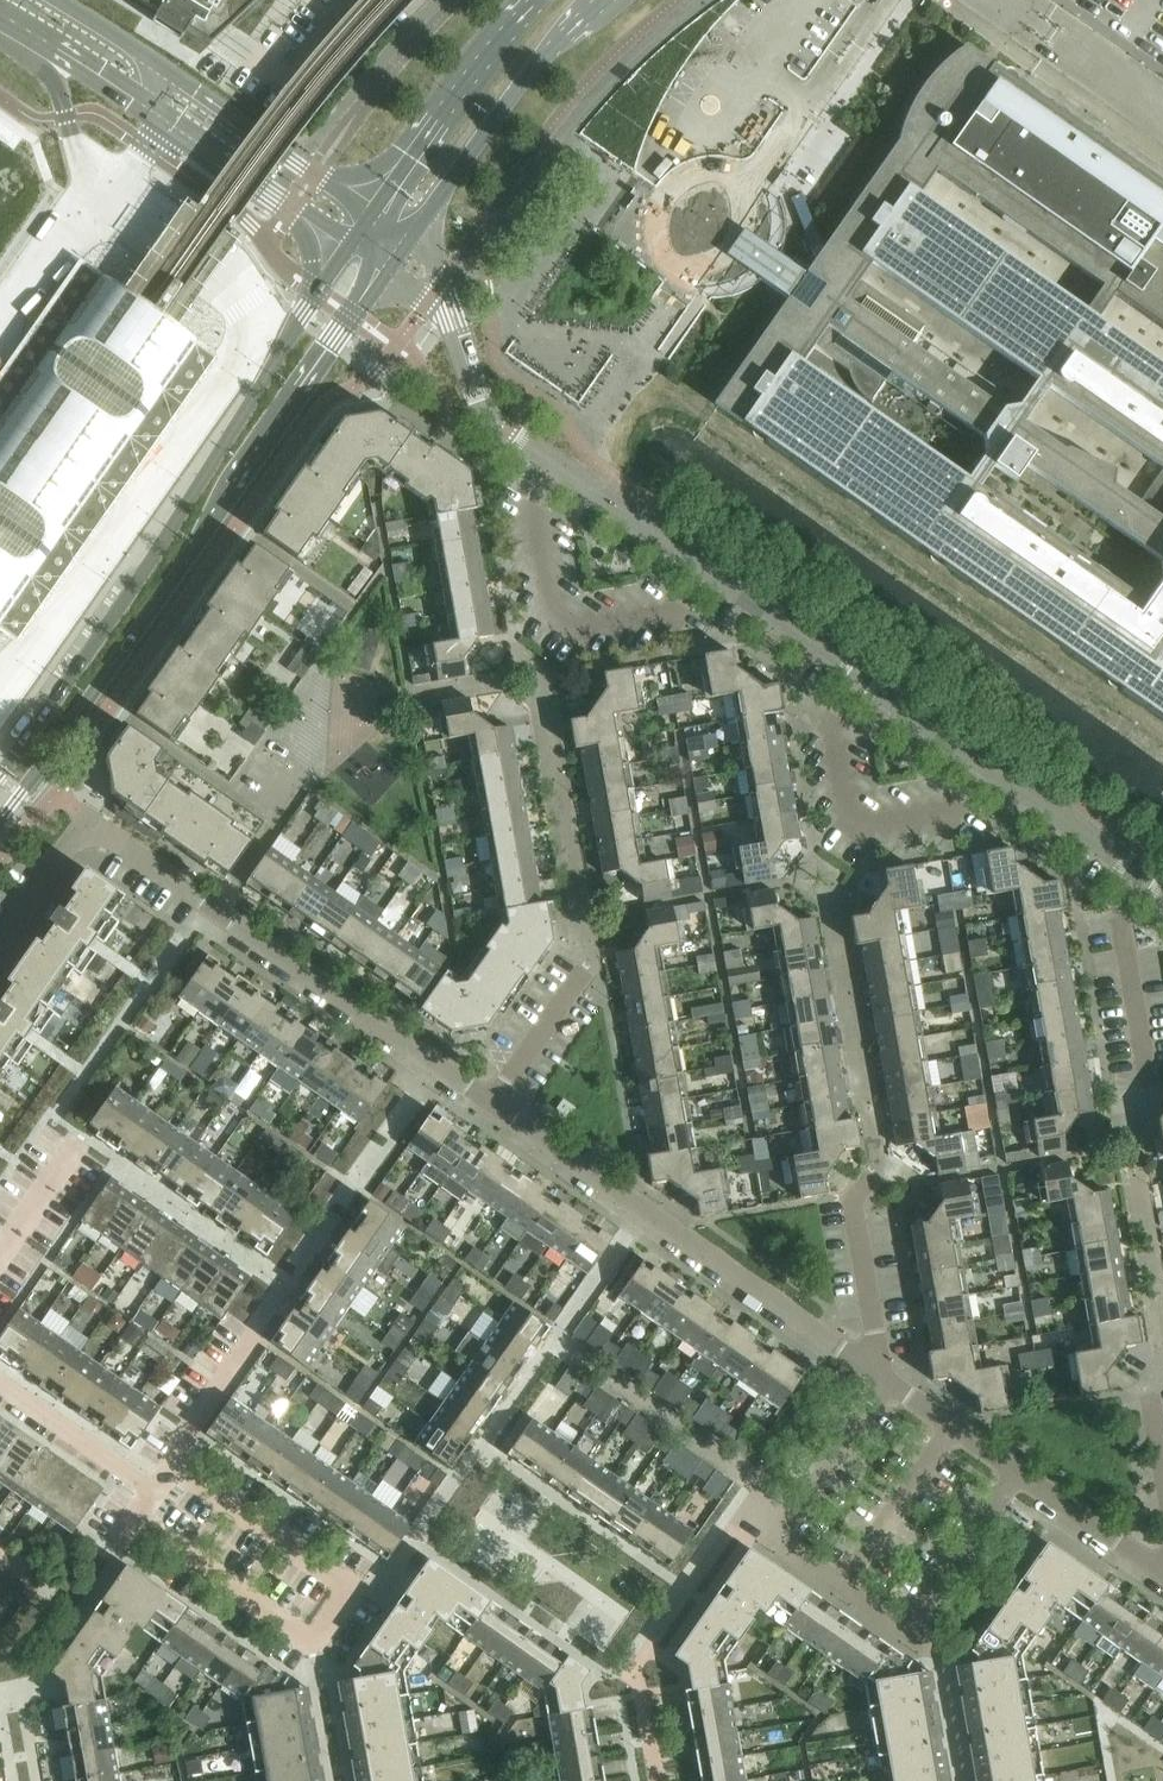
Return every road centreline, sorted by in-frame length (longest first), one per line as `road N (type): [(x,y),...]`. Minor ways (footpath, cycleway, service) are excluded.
road 1 (residential): [(1162,889),(497,424),(479,402),(451,315)]
road 2 (tertiary): [(0,821),(388,270)]
road 3 (tertiary): [(346,248),(105,631),(0,777)]
road 4 (residential): [(1022,1481),(915,1637),(780,1547),(773,1516),(800,1508),(886,1382)]
road 5 (residential): [(130,1520),(311,1639),(350,1582),(170,1463)]
road 6 (residential): [(886,1382),(488,1110)]
road 7 (residential): [(170,1463),(427,1069)]
road 8 (residential): [(427,1069),(89,820)]
road 9 (tertiary): [(408,243),(514,93),(602,0)]
road 10 (tertiary): [(540,0),(455,96),(370,213)]
road 11 (residential): [(370,213),(156,63)]
road 12 (residential): [(665,203),(661,231),(676,264),(699,279),(727,281),(752,270),(772,239),(769,203),(752,181)]
road 13 (residential): [(752,181),(807,99),(860,48),(892,0)]
road 14 (residential): [(886,1382),(852,1205),(880,1166)]
road 15 (unclassified): [(166,122),(346,248)]
road 16 (residential): [(146,1493),(0,1390)]
road 17 (residential): [(488,1110),(585,971)]
road 18 (residential): [(1162,1575),(1022,1481)]
road 19 (residential): [(1022,1481),(886,1382)]
road 20 (residential): [(0,946),(89,820)]
road 21 (residential): [(0,1265),(84,1143)]
road 22 (residential): [(47,42),(166,122)]

